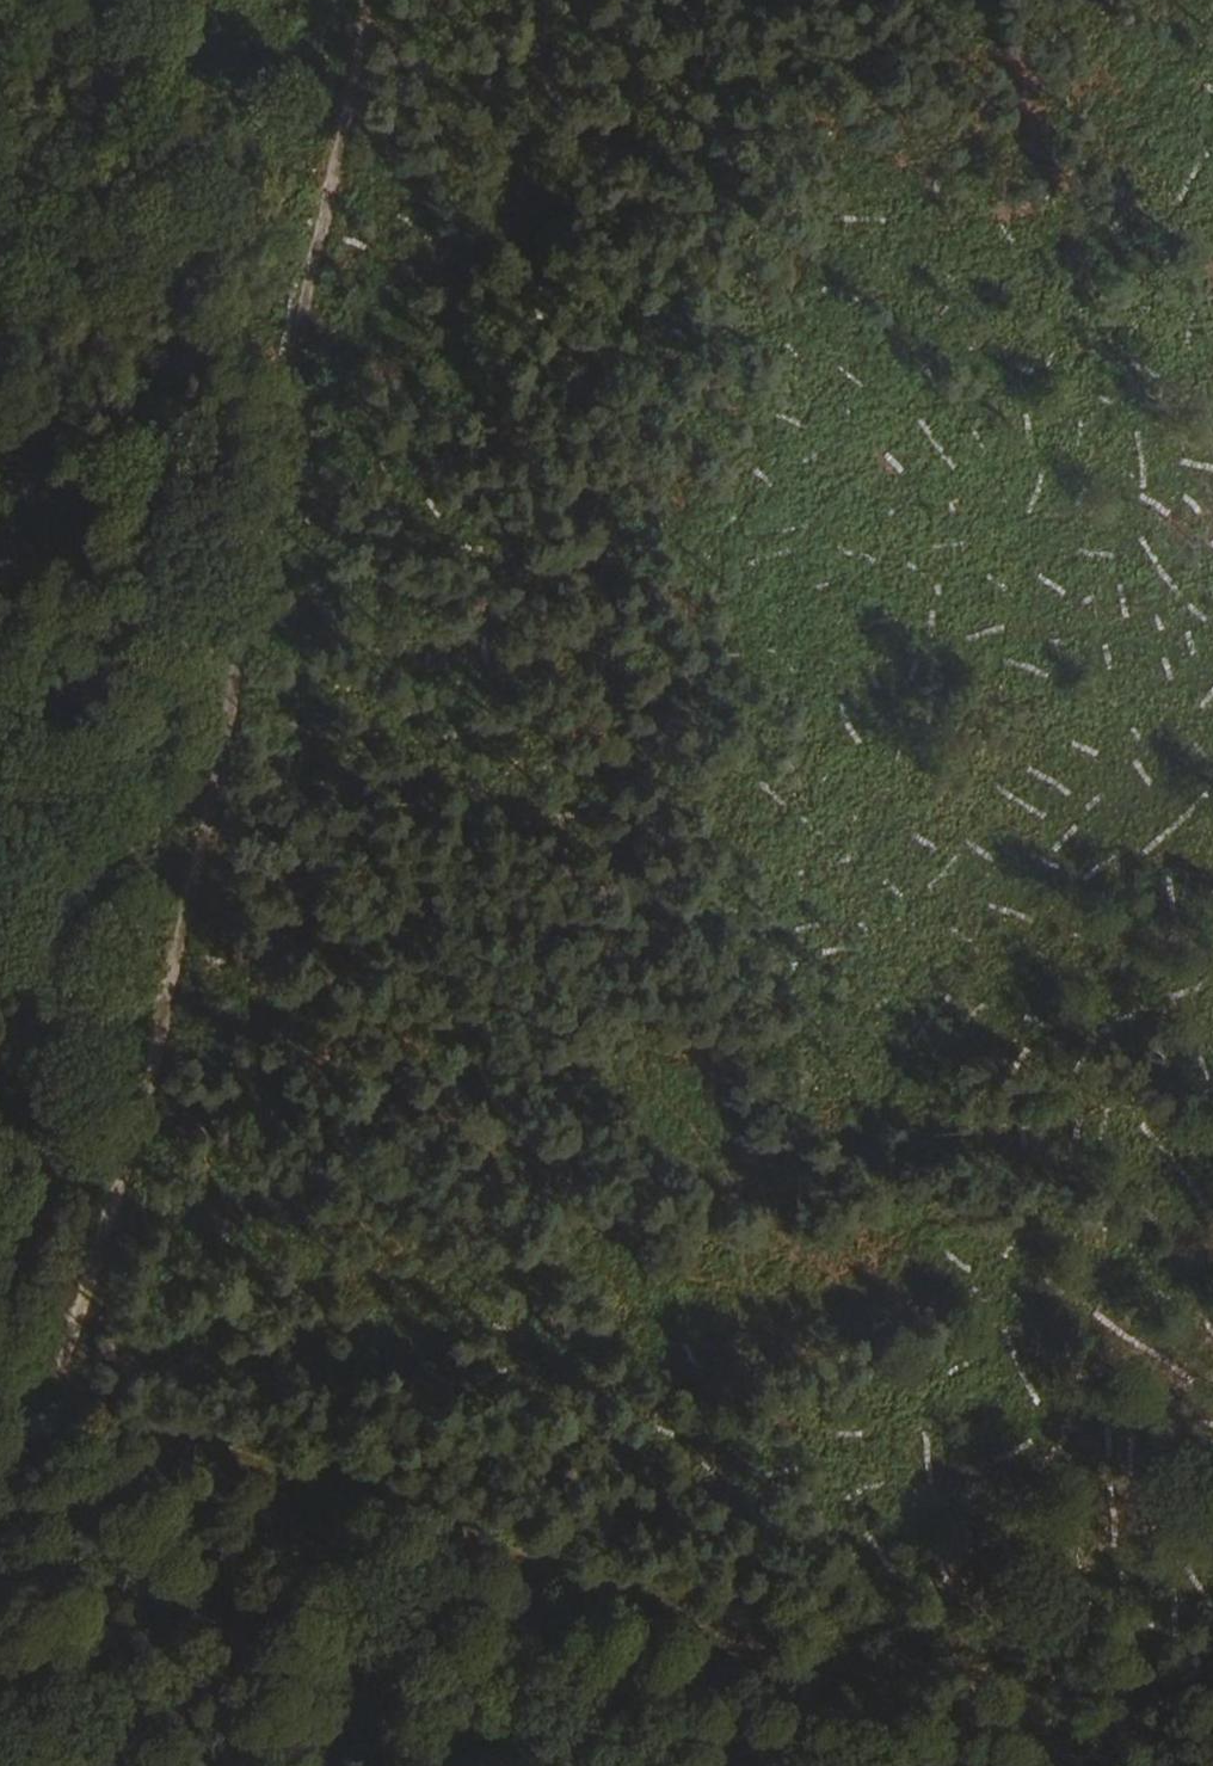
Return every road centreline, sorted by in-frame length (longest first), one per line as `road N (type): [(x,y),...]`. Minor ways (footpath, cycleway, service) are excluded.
road 1 (track): [(1109,1765),(0,1340)]

